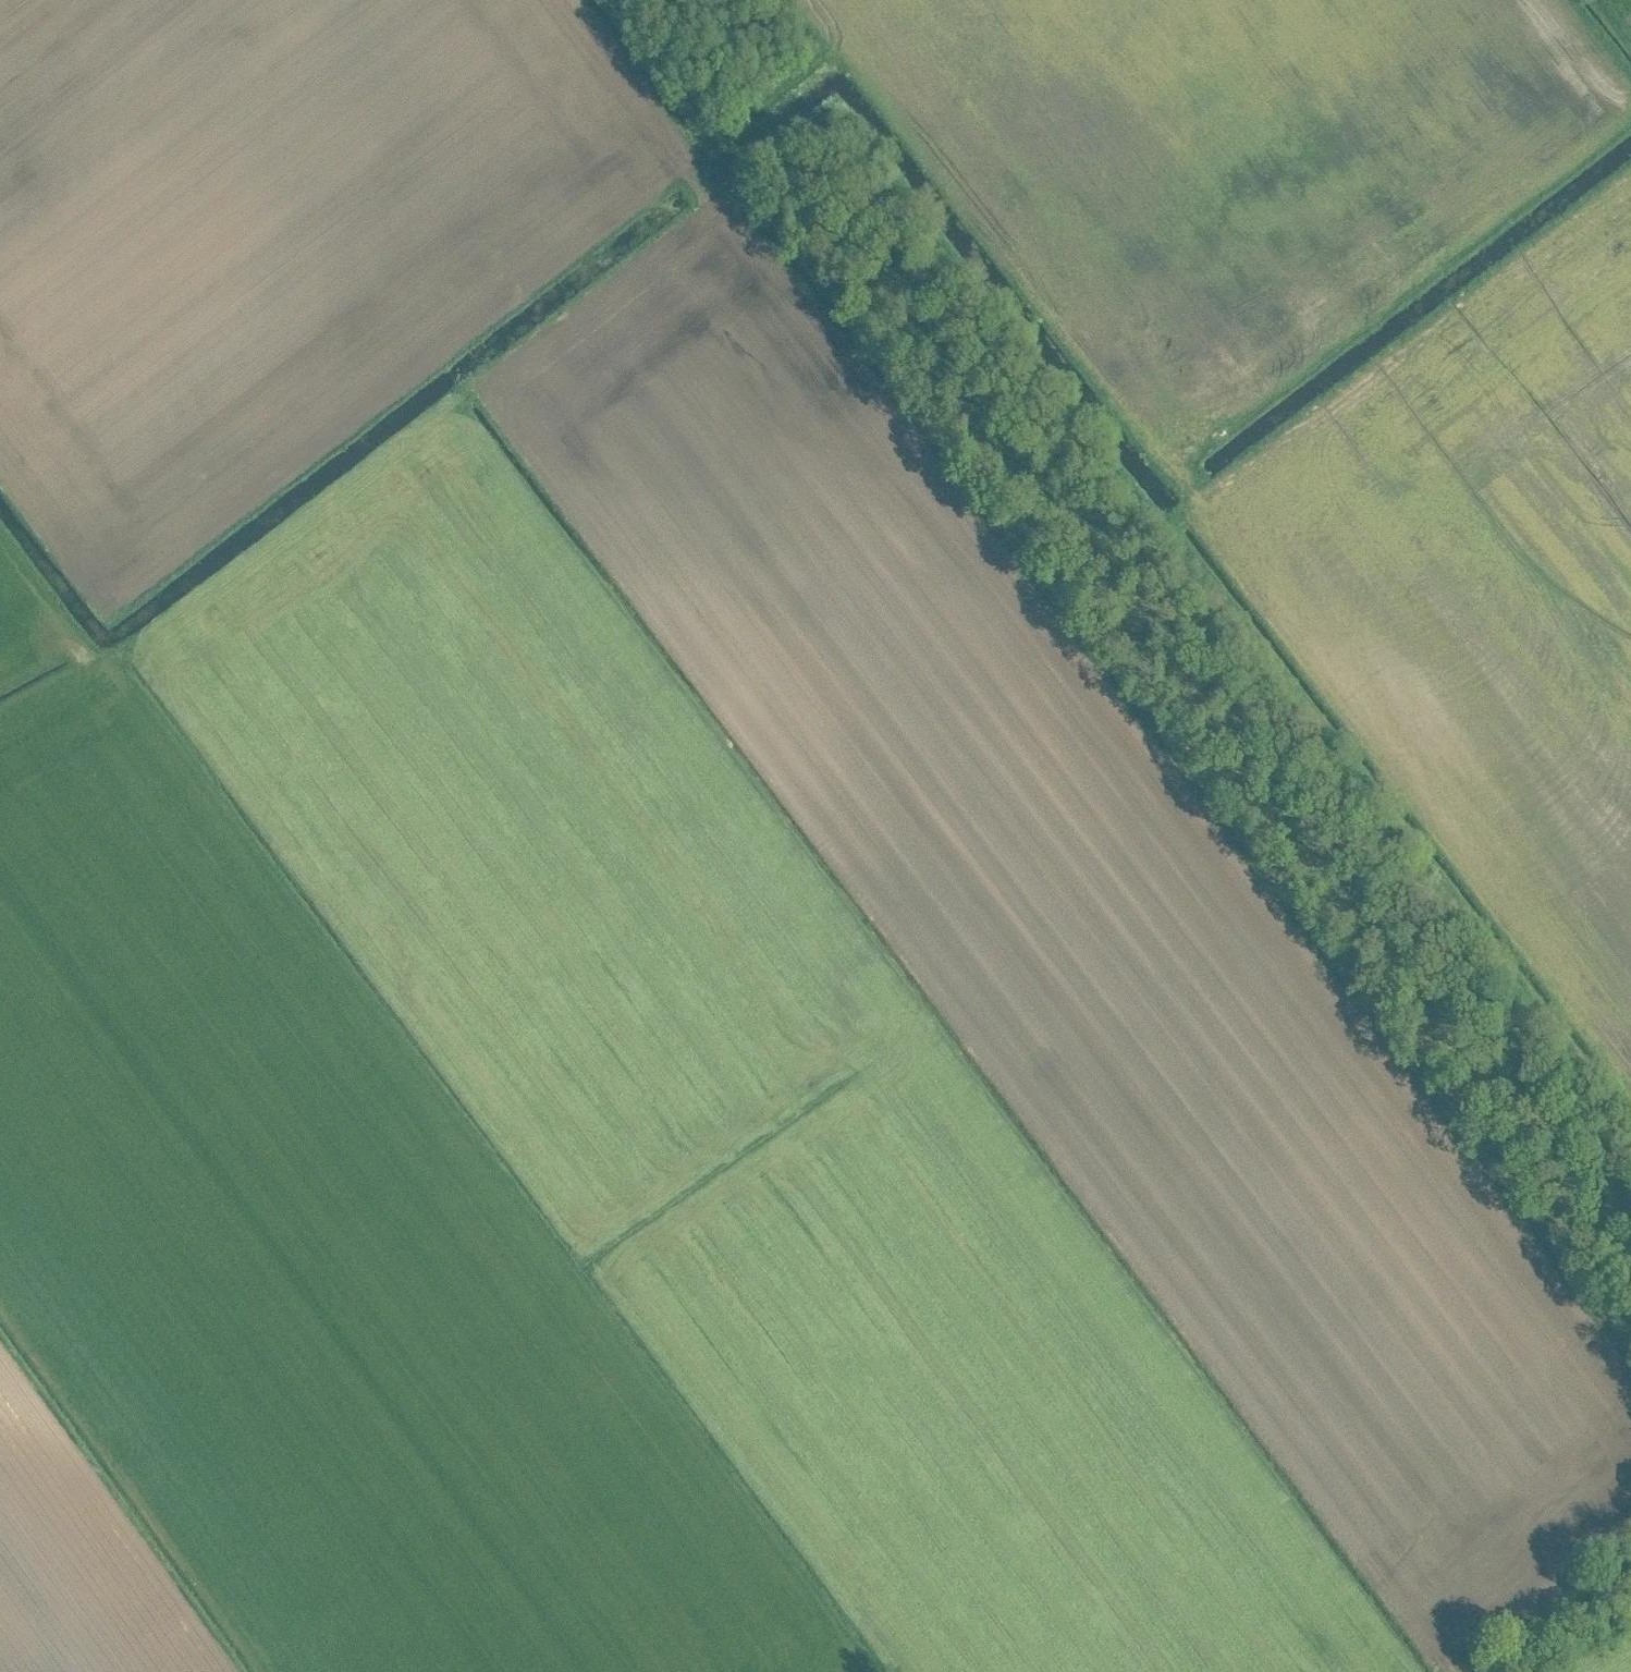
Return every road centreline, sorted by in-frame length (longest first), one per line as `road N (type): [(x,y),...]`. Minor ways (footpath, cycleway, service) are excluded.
road 1 (unclassified): [(1512,1671),(1630,1576)]

